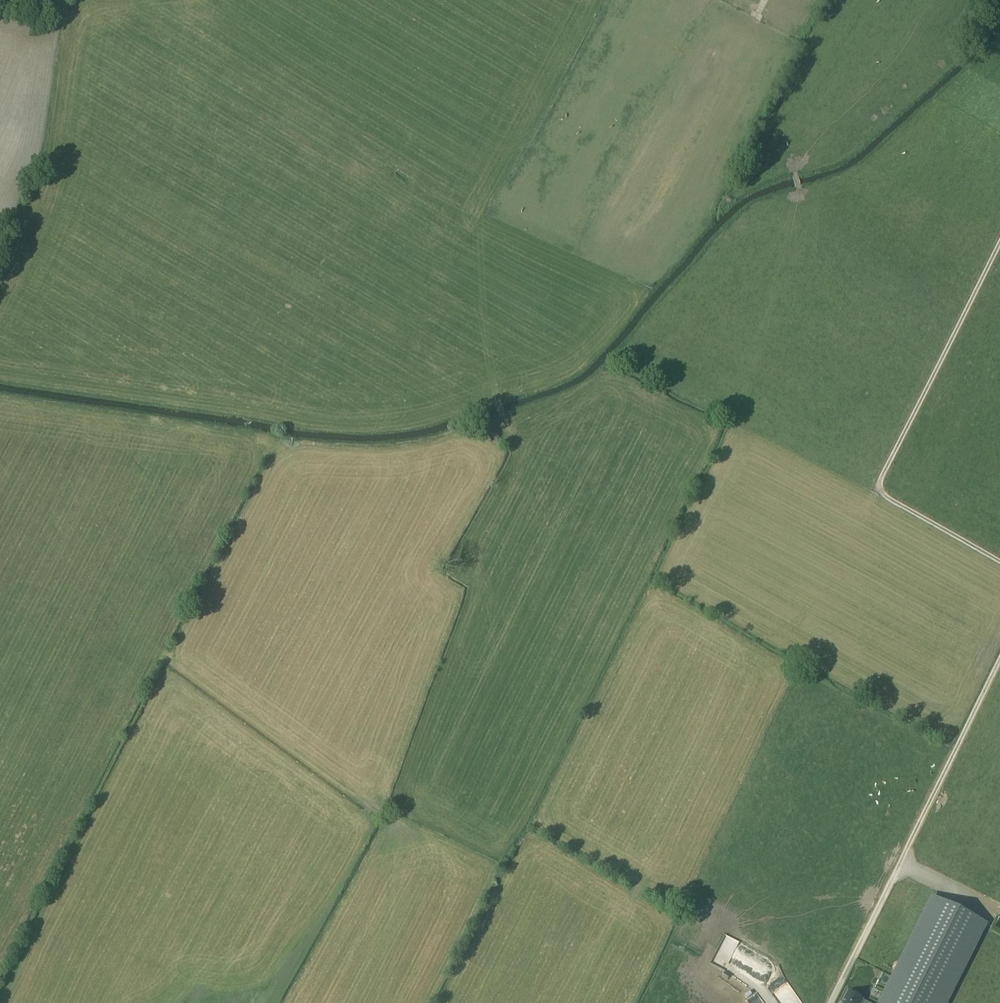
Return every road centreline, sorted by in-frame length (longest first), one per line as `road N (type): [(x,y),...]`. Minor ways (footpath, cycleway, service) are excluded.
road 1 (track): [(999,238),(877,484),(883,497),(999,564)]
road 2 (track): [(999,655),(828,1002)]

